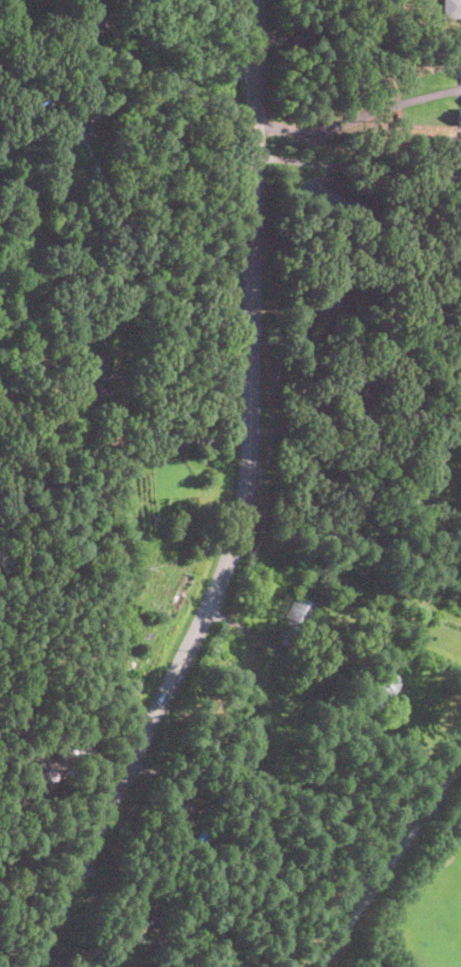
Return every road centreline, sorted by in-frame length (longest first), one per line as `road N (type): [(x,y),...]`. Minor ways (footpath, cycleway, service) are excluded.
road 1 (tertiary): [(29,966),(201,622),(243,509),(255,0)]

